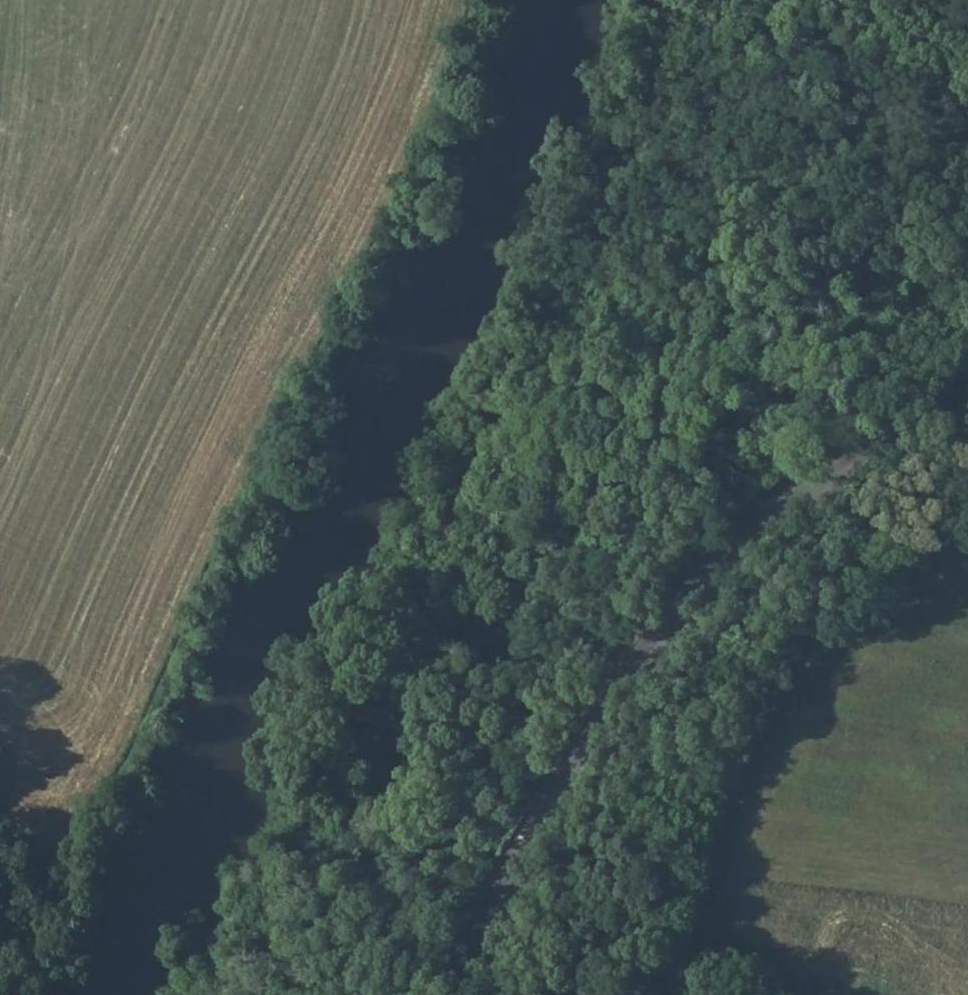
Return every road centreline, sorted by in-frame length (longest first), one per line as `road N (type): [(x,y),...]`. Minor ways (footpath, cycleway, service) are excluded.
road 1 (tertiary): [(469,994),(492,903),(533,818),(658,634),(735,540),(967,385)]

